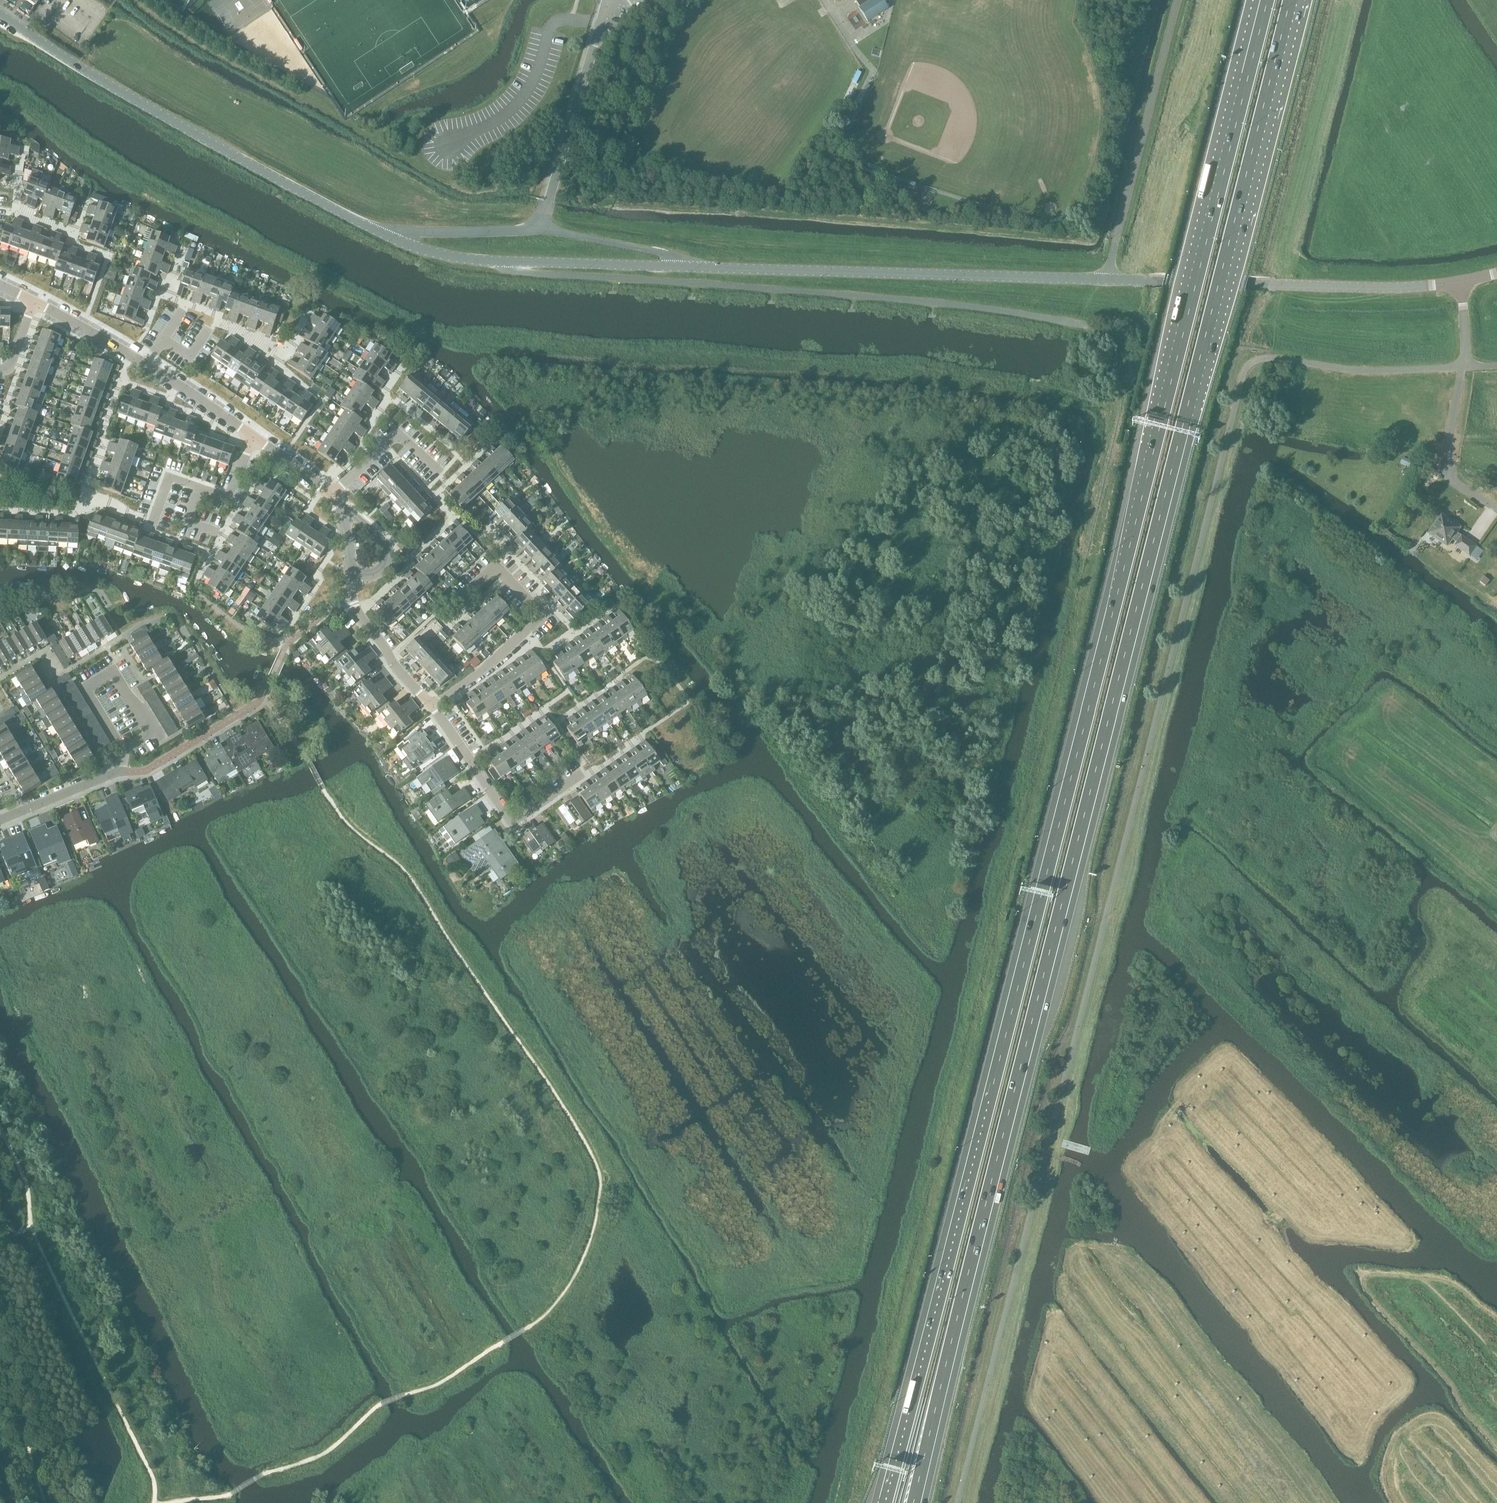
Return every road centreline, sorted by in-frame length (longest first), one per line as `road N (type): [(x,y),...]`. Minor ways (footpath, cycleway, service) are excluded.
road 1 (motorway): [(1268,0),(886,1502)]
road 2 (motorway): [(914,1502),(1295,0)]
road 3 (tertiary): [(1464,284),(1396,289),(697,268)]
road 4 (unclassified): [(1090,330),(934,303),(515,272),(482,261)]
road 5 (tertiary): [(382,232),(227,153),(0,14)]
road 6 (residential): [(434,707),(542,619),(500,573),(489,571),(441,618)]
road 7 (residential): [(587,767),(522,813),(504,814),(434,707)]
road 8 (residential): [(332,498),(150,367)]
road 9 (tertiary): [(697,268),(482,261)]
road 10 (residential): [(123,749),(156,730),(118,676),(86,688),(118,741)]
road 11 (unclassified): [(1463,369),(1449,474),(1496,511)]
road 12 (unclassified): [(697,268),(662,251),(540,230)]
road 13 (unclassified): [(382,232),(540,230)]
road 14 (residential): [(434,707),(359,613),(347,579)]
road 15 (residential): [(0,819),(117,770),(123,749)]
road 16 (residential): [(332,498),(400,433),(437,471)]
road 17 (residential): [(150,367),(33,303)]

